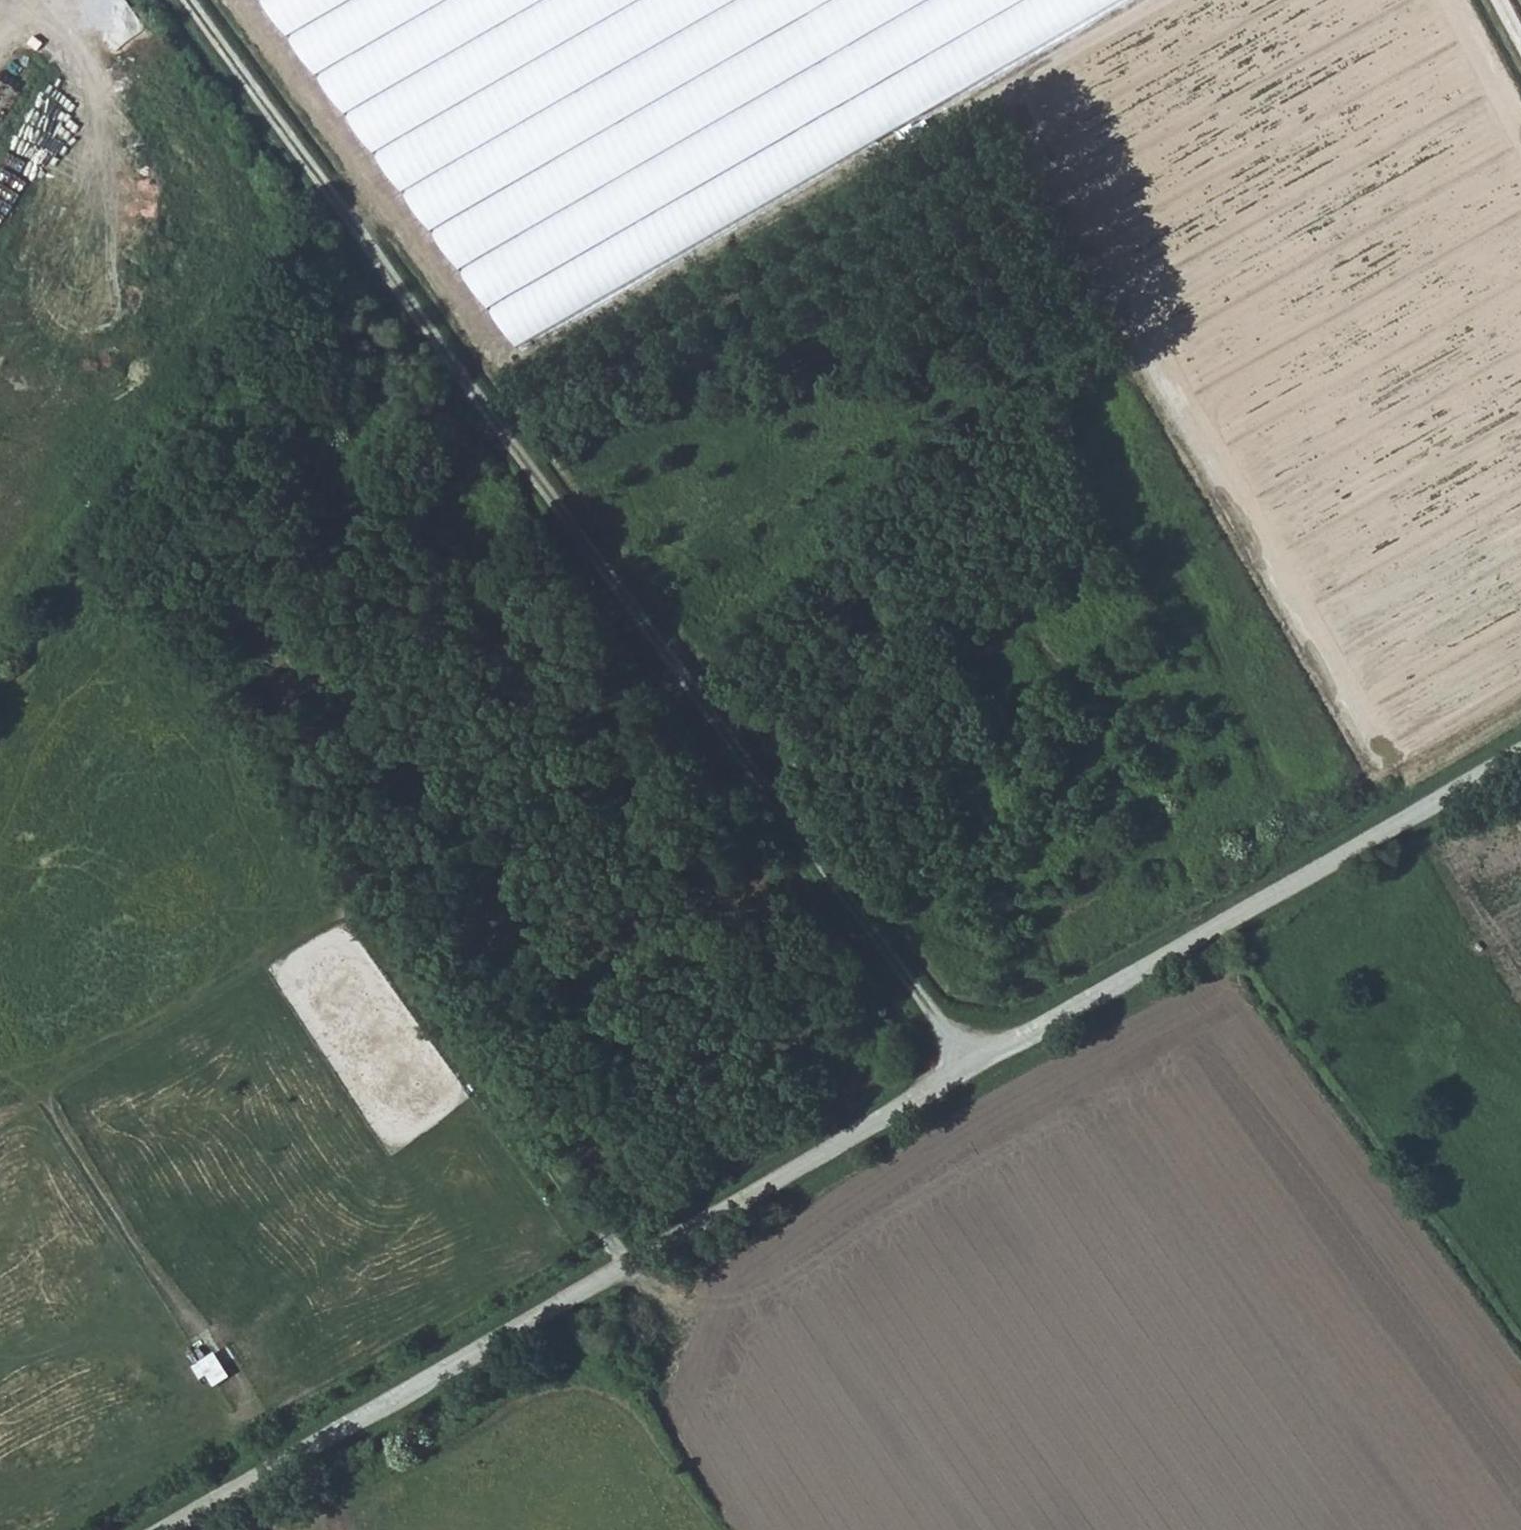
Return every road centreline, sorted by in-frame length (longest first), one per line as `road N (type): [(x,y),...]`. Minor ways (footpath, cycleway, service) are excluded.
road 1 (track): [(181,0),(320,188),(493,399),(970,1070)]
road 2 (track): [(186,1529),(970,1070)]
road 3 (track): [(970,1070),(1520,746)]

